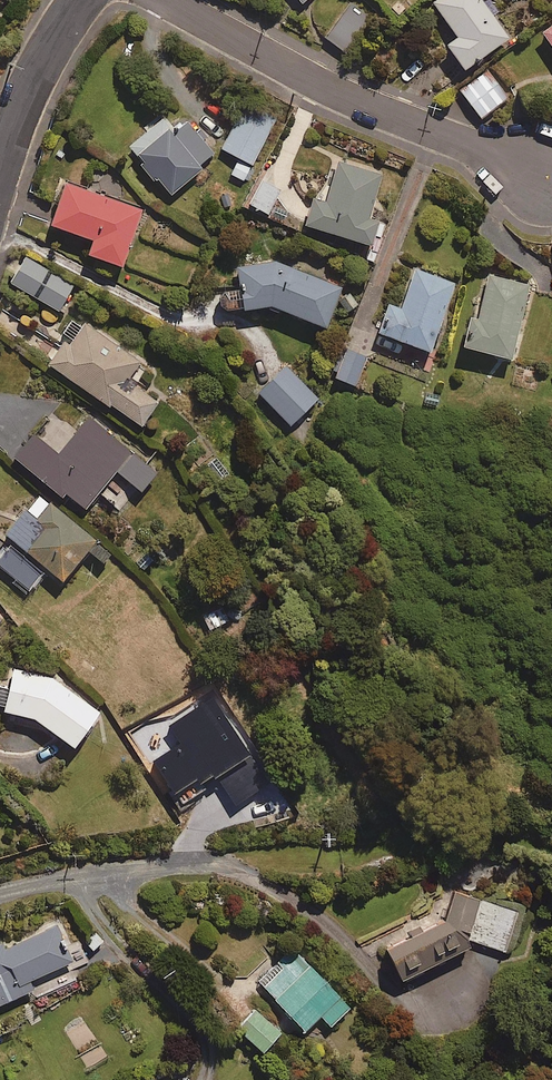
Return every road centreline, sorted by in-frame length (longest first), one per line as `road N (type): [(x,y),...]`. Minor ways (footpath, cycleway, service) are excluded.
road 1 (residential): [(551,178),(174,0)]
road 2 (residential): [(0,166),(21,107),(80,0)]

